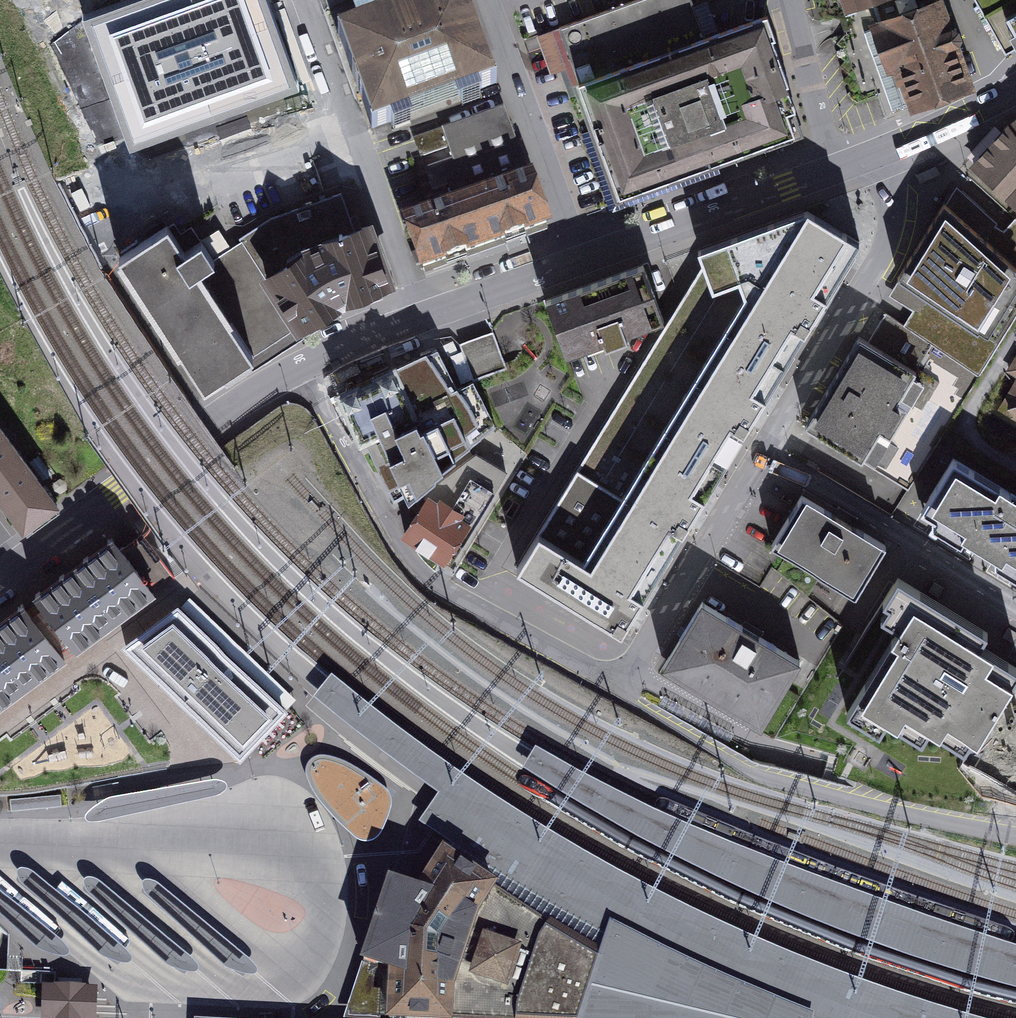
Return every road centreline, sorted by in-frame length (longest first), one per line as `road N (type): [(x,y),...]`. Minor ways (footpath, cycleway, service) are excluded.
road 1 (residential): [(876,153),(892,200),(884,247),(619,687)]
road 2 (residential): [(345,103),(150,165),(116,185),(96,210),(98,241),(216,423)]
road 3 (residential): [(301,366),(419,572),(619,687)]
road 4 (residential): [(483,0),(579,261)]
road 5 (residential): [(834,169),(579,261)]
road 6 (residential): [(216,423),(11,566)]
road 7 (residential): [(419,317),(345,103)]
road 8 (residential): [(792,0),(834,169)]
road 9 (residential): [(579,261),(419,317)]
road 10 (residential): [(1015,90),(876,153)]
road 11 (residential): [(419,317),(301,366)]

